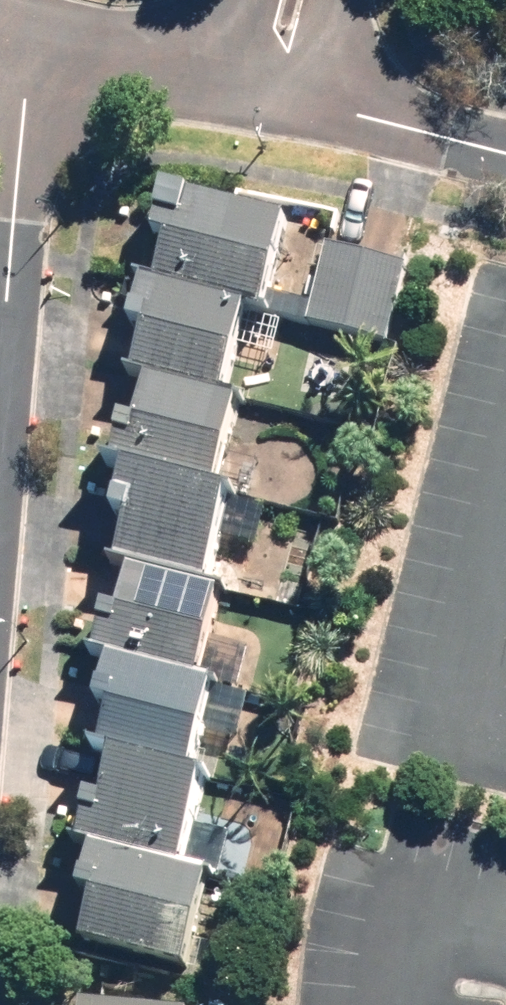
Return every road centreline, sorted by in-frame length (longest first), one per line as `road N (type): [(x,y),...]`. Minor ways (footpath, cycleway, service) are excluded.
road 1 (residential): [(32,32),(0,406)]
road 2 (residential): [(271,90),(32,32)]
road 3 (residential): [(505,145),(271,90)]

